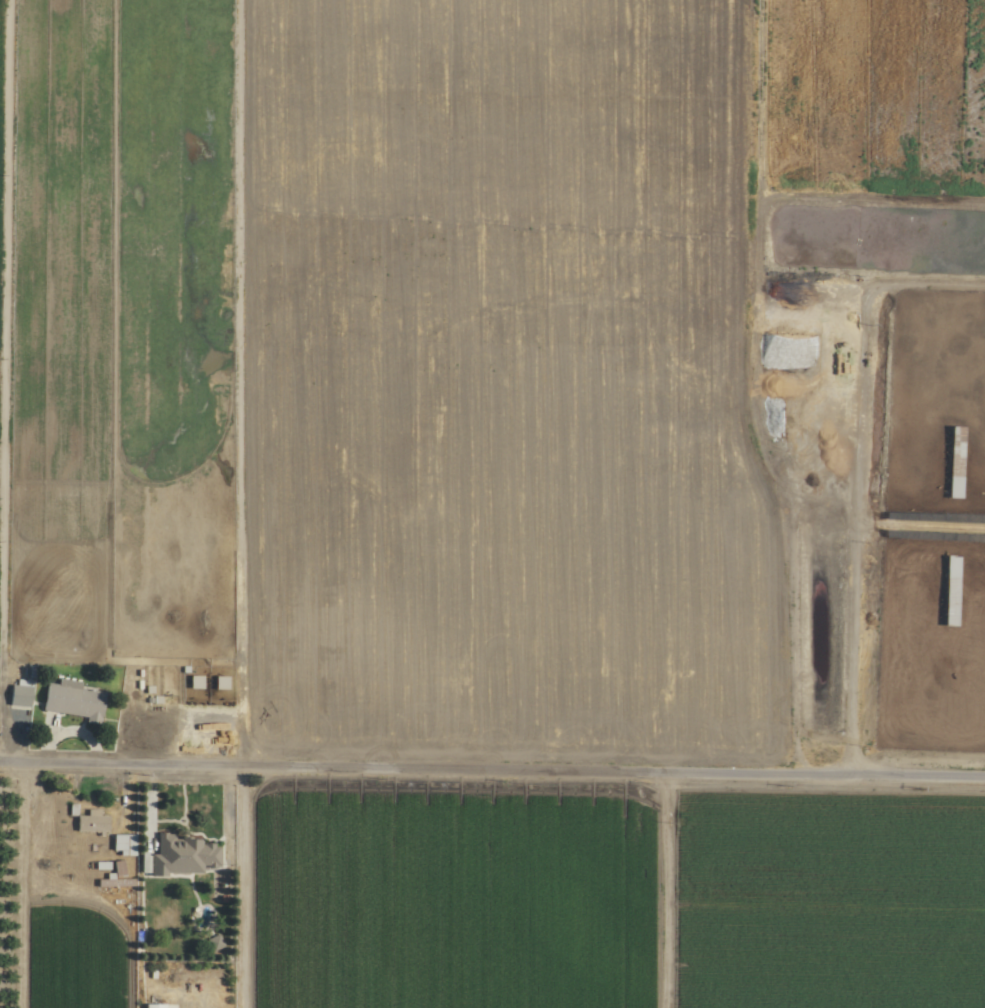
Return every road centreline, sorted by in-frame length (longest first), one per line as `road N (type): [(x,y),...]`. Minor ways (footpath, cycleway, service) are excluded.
road 1 (residential): [(984,780),(0,772)]

